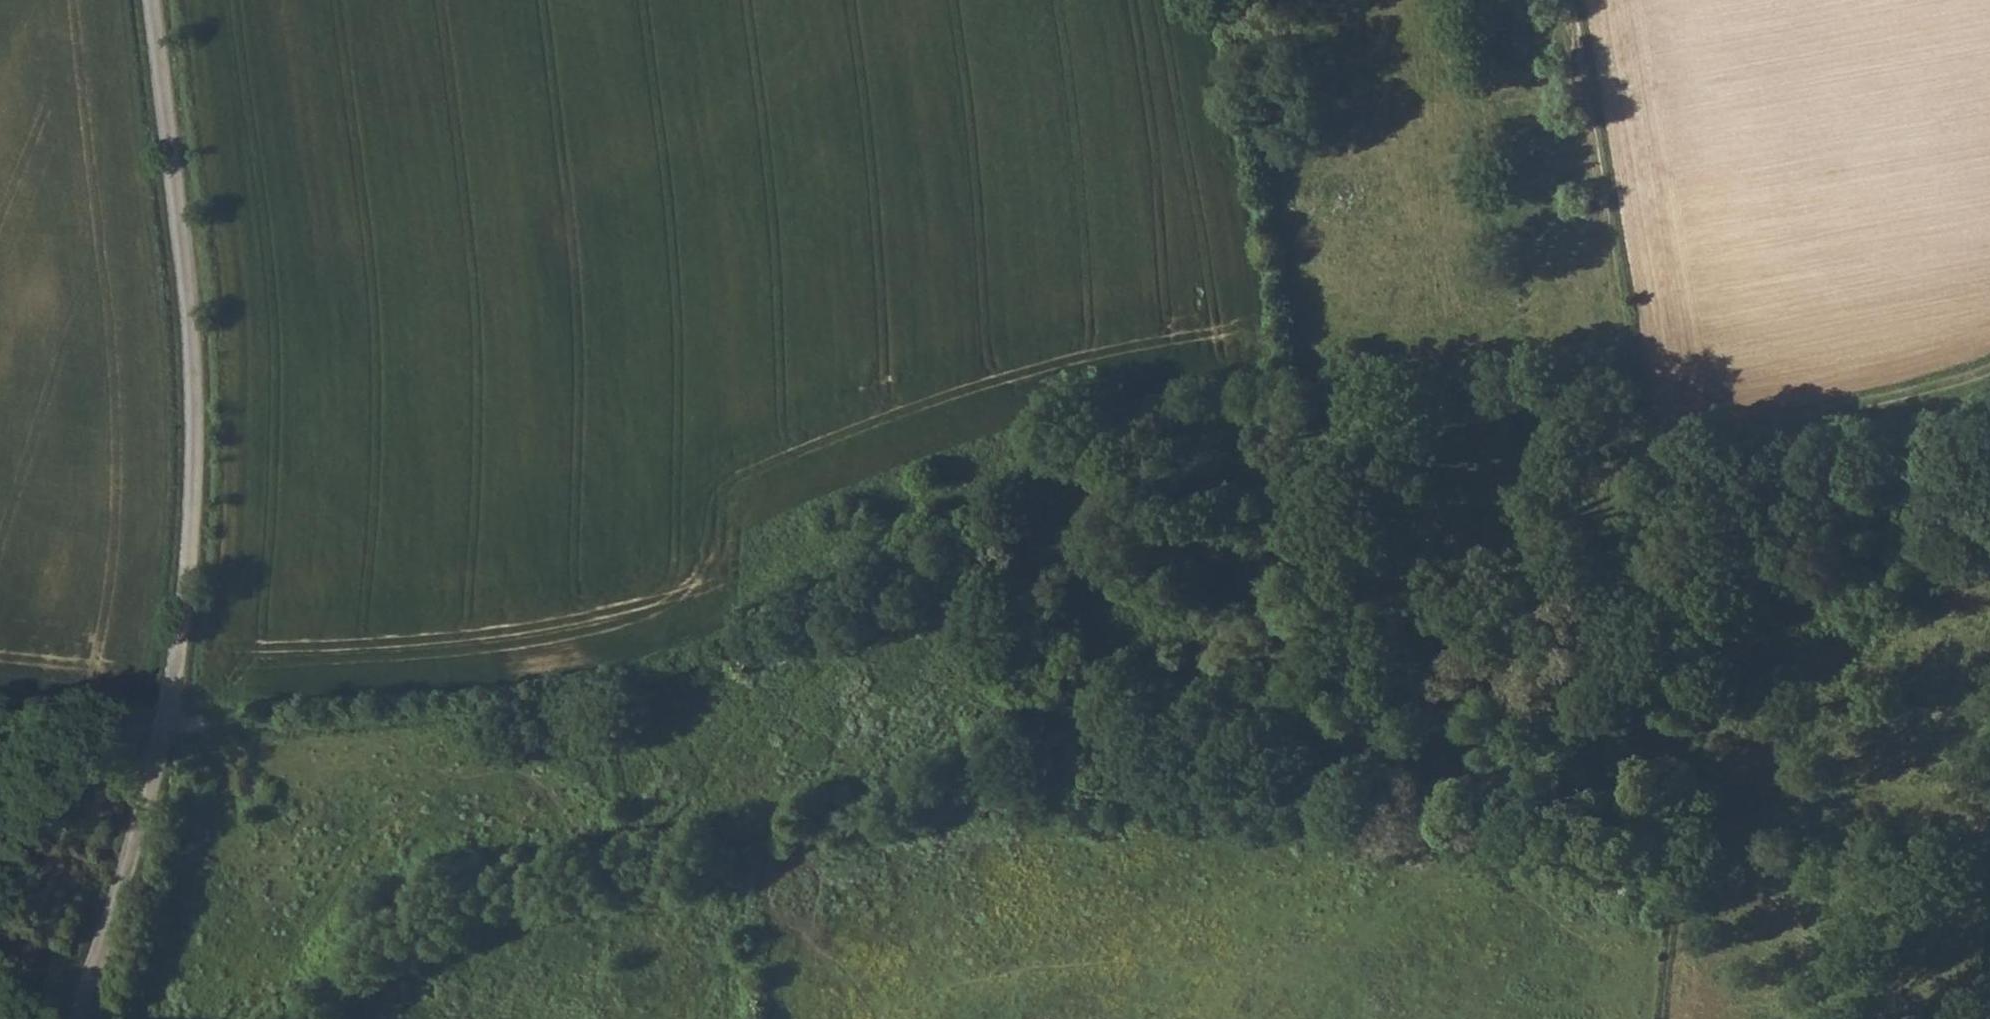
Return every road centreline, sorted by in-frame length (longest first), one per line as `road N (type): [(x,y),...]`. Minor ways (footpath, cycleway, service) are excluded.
road 1 (unclassified): [(84,1018),(170,736),(199,527),(187,240),(155,0)]
road 2 (track): [(170,736),(489,704),(764,655)]

